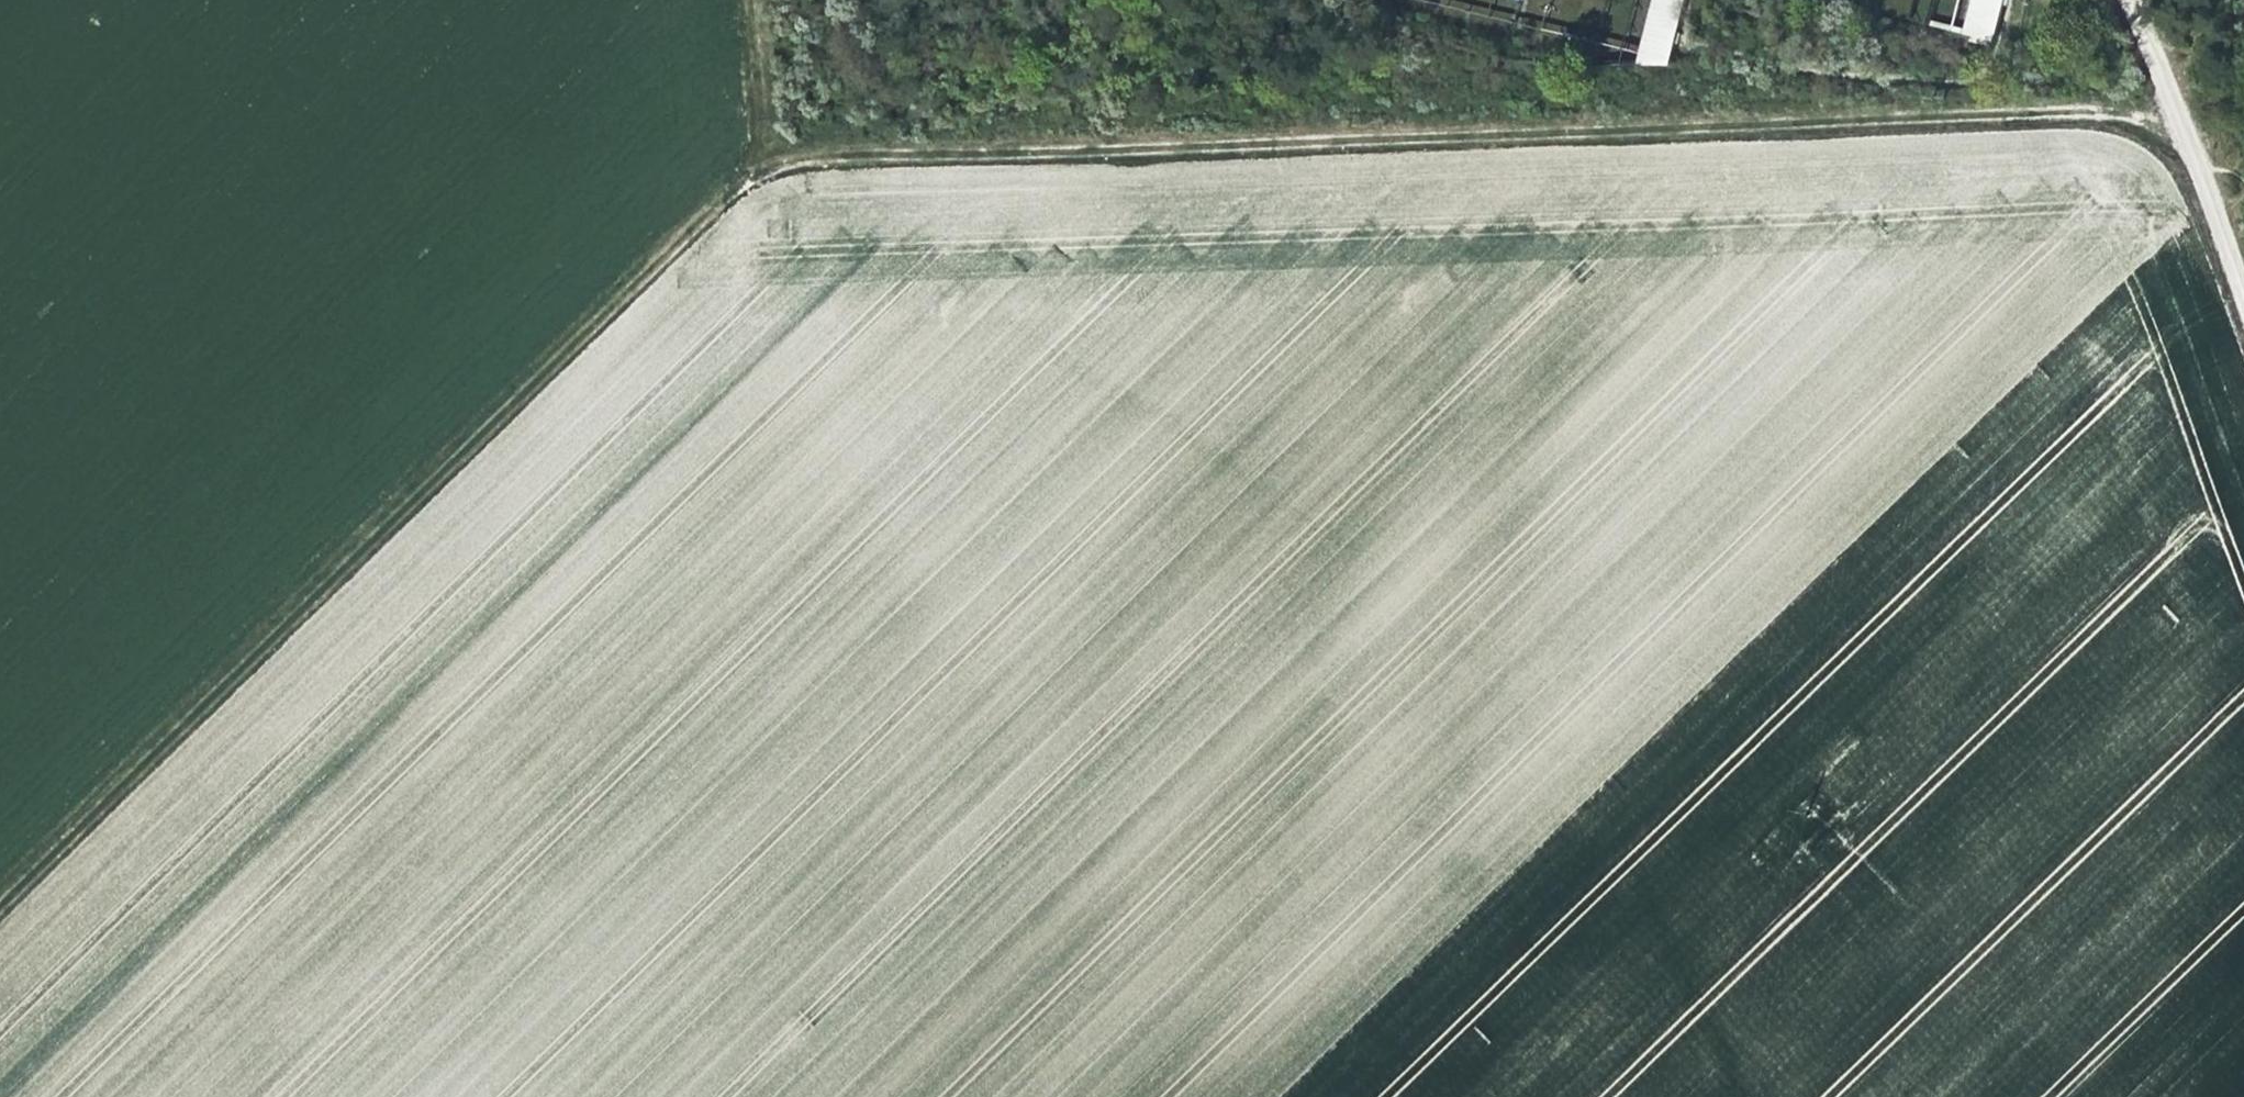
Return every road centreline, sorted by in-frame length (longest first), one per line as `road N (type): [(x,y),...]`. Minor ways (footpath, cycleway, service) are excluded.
road 1 (track): [(0,909),(690,232),(790,146),(2170,81)]
road 2 (track): [(2243,273),(2138,0)]
road 3 (track): [(790,146),(778,0)]

